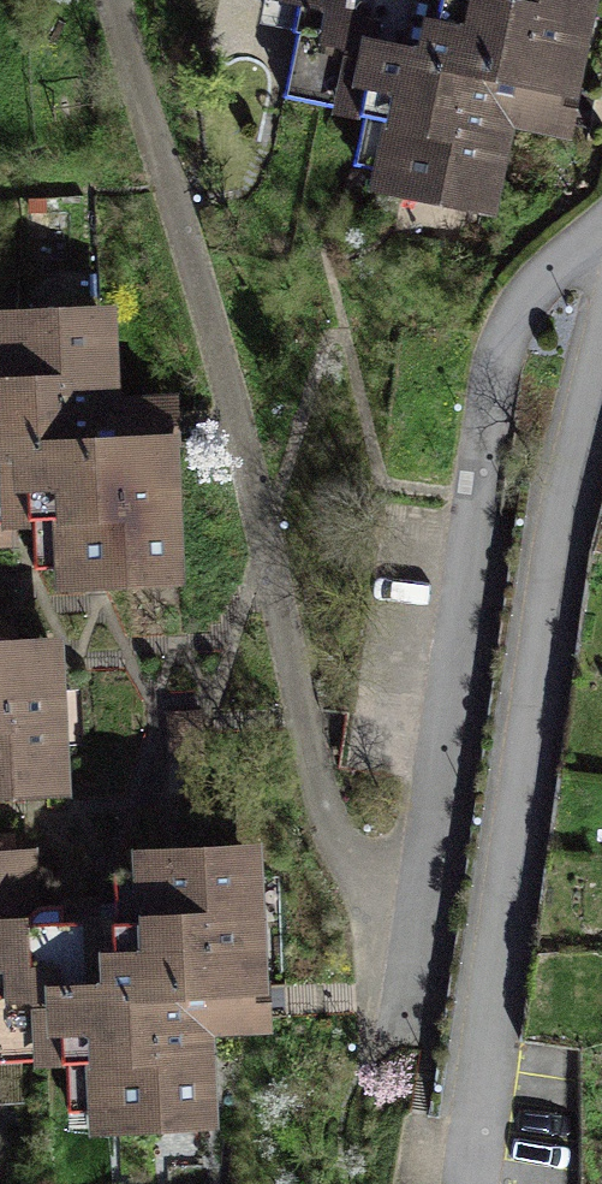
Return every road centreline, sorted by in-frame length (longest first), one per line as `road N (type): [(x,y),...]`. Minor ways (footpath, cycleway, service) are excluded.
road 1 (residential): [(601,399),(563,550),(509,910),(479,1183)]
road 2 (residential): [(601,252),(573,264),(506,345),(425,883),(410,906)]

